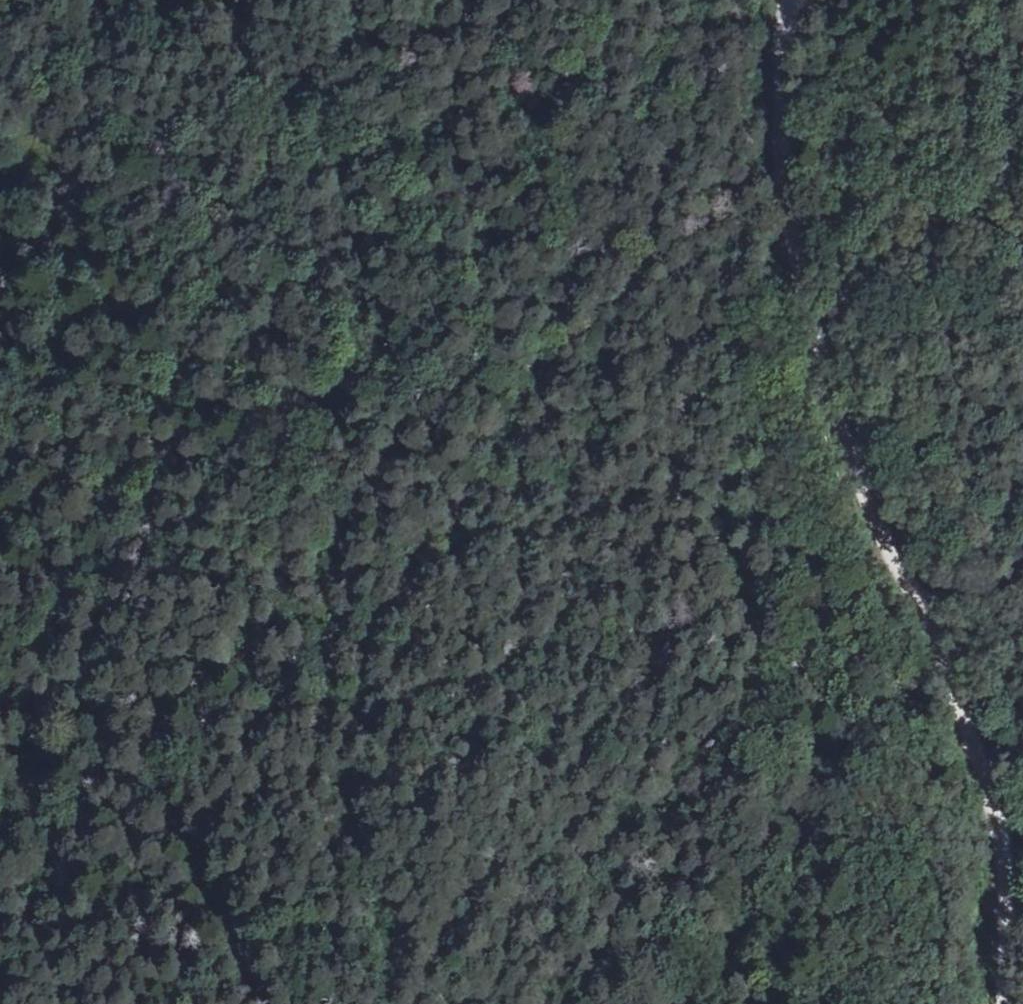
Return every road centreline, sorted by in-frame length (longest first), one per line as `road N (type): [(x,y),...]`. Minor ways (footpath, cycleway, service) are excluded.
road 1 (track): [(793,0),(782,175),(808,321),(966,718),(1002,885),(1001,1003)]

